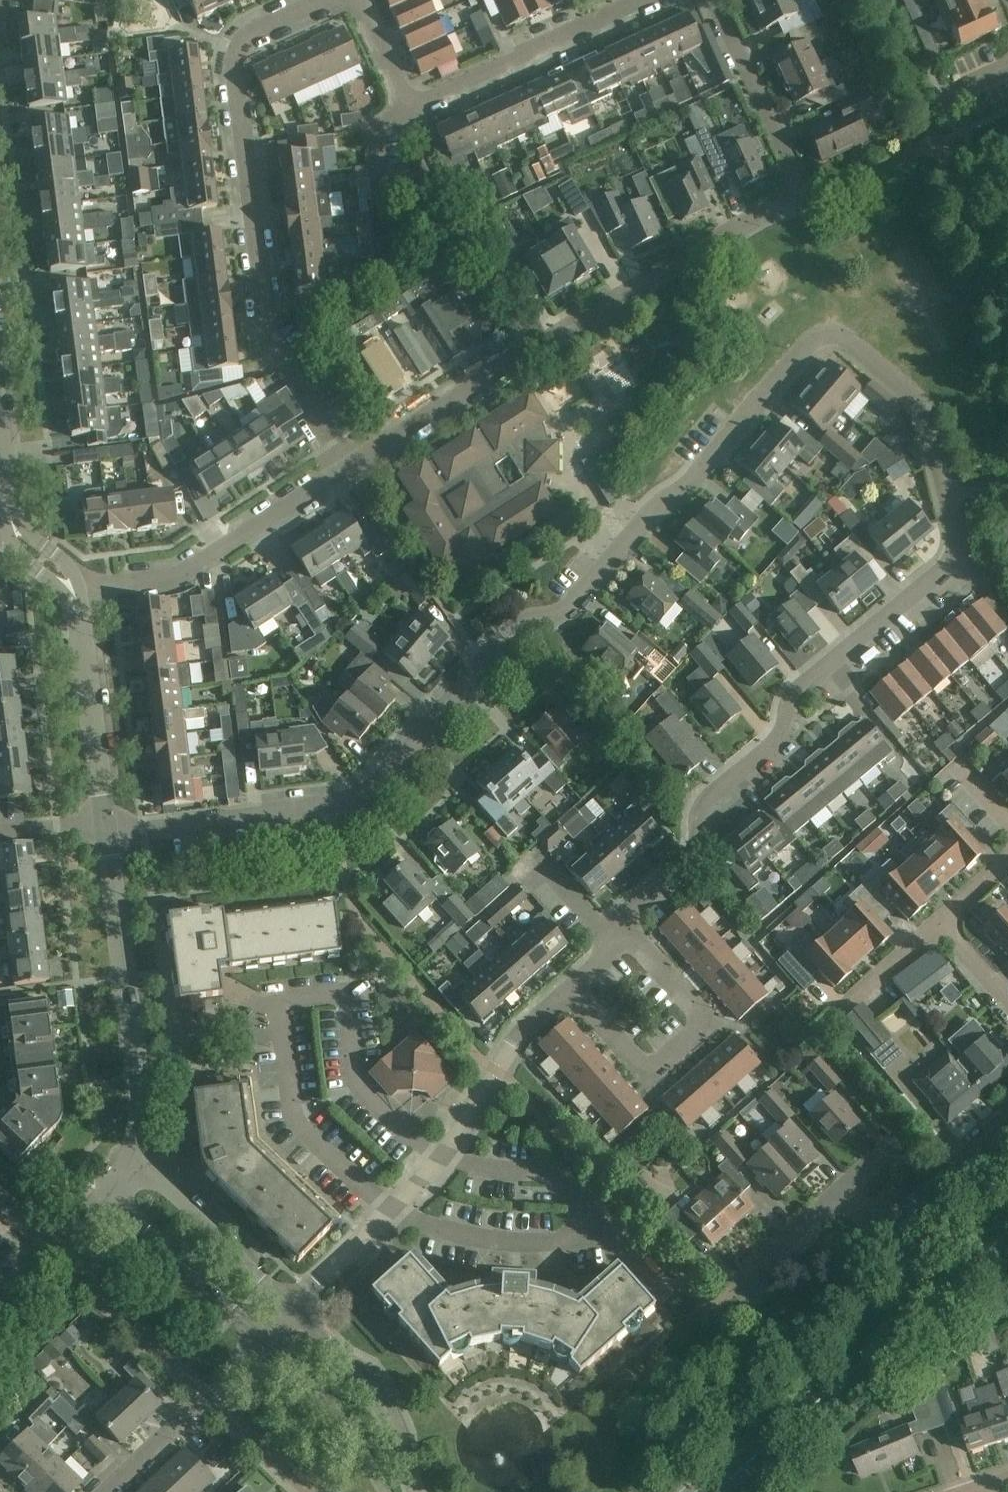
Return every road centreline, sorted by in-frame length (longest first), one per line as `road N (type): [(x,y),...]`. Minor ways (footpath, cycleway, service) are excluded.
road 1 (residential): [(108,837),(332,806),(377,790),(518,626),(566,602),(696,475),(817,335),(836,335),(919,404),(945,492)]
road 2 (residential): [(617,922),(685,846),(693,815),(783,738),(803,688),(934,581),(954,547),(945,492)]
road 3 (residential): [(359,461),(254,283),(231,57),(241,35),(312,0)]
road 4 (residential): [(359,461),(773,209),(786,177)]
road 5 (residential): [(292,1320),(439,1159),(563,976)]
road 6 (residential): [(147,1170),(144,1076),(108,837)]
road 7 (residential): [(359,0),(403,87),(422,91),(612,0)]
road 8 (residential): [(71,591),(160,582),(359,461)]
road 9 (residential): [(563,976),(632,1060),(648,1064),(672,1051),(694,1024),(691,1002),(617,922)]
road 10 (secondary): [(709,1491),(932,1294)]
road 11 (residential): [(108,837),(71,591)]
road 12 (residential): [(109,1491),(268,1347)]
road 13 (residential): [(411,1491),(375,1418),(292,1320)]
road 14 (residential): [(292,1320),(147,1170)]
road 15 (residential): [(126,1196),(268,1347)]
road 16 (residential): [(721,0),(775,124),(786,177)]
road 17 (residential): [(268,1347),(331,1413),(378,1491)]
road 18 (residential): [(126,1196),(0,1312)]
road 19 (residential): [(883,1232),(1007,1118)]
road 20 (residential): [(845,1013),(942,925)]
road 21 (residential): [(753,1273),(845,1188)]

